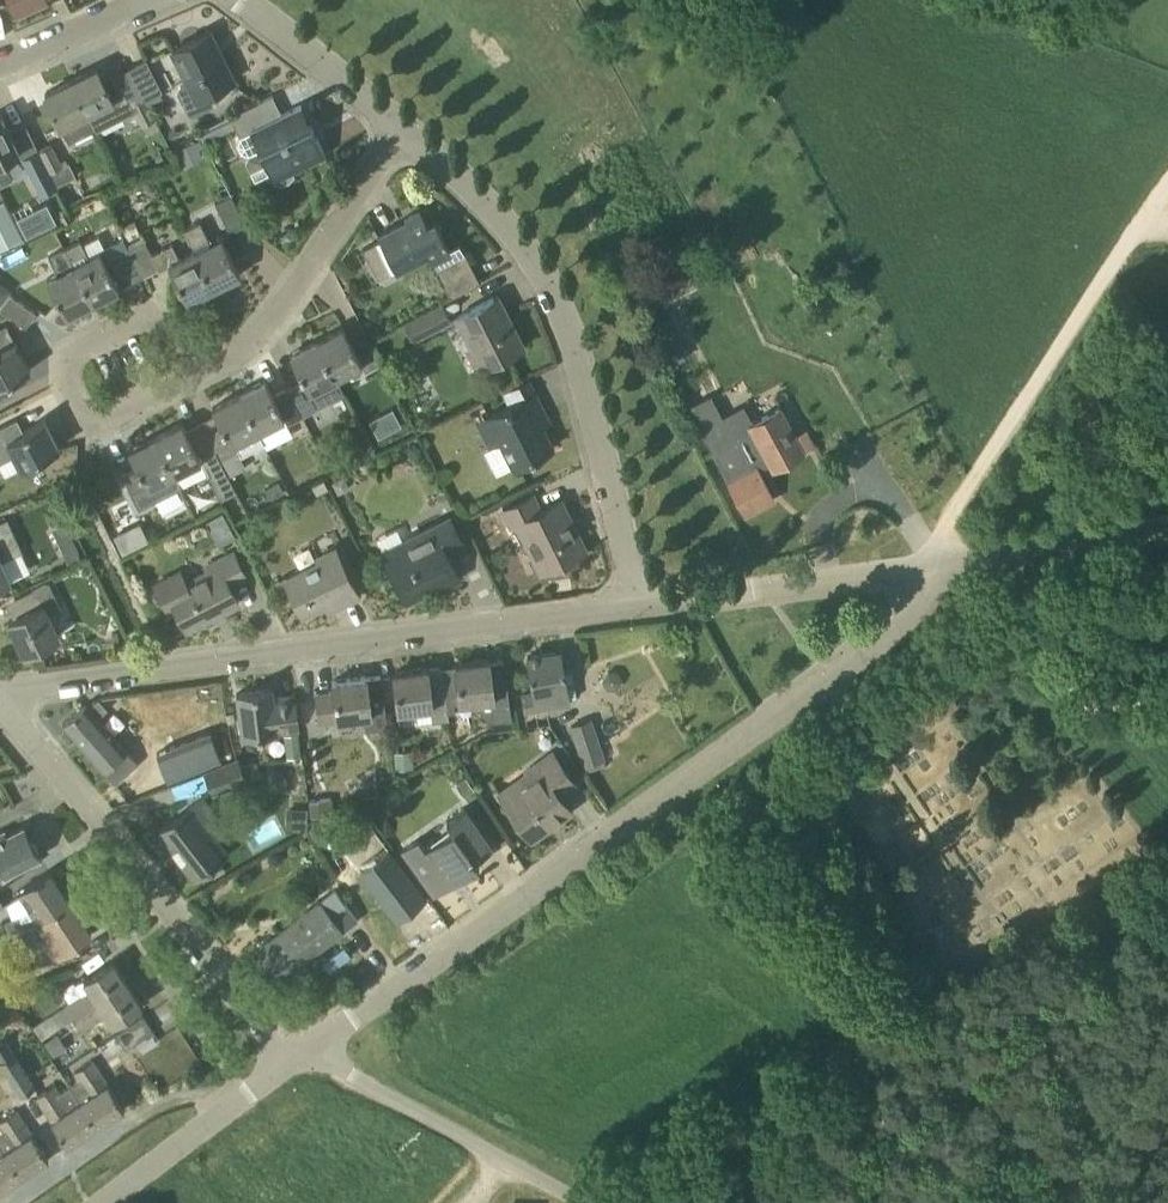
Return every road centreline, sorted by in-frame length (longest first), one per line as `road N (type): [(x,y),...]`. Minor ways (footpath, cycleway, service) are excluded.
road 1 (unclassified): [(306,1052),(924,594),(932,569)]
road 2 (residential): [(0,693),(637,606)]
road 3 (residential): [(637,606),(580,355),(557,297),(514,235),(400,131)]
road 4 (unclassified): [(289,1062),(0,704)]
road 5 (track): [(1167,185),(950,518),(932,569)]
road 6 (residential): [(222,359),(102,419),(89,419),(75,398),(67,370),(81,346),(145,322),(182,346)]
road 7 (unclassified): [(584,1202),(306,1052)]
road 8 (unclassified): [(637,606),(932,569)]
road 9 (residential): [(222,359),(268,324),(400,131)]
road 10 (residential): [(4,1202),(146,1111),(194,1095),(231,1104)]
road 11 (track): [(1167,681),(1102,682),(1068,670),(1031,633),(1000,578),(970,557)]
road 12 (unclassified): [(932,569),(1167,529)]
road 13 (residential): [(400,131),(242,0)]
road 14 (unclassified): [(0,63),(155,0)]
road 15 (unclassified): [(101,1202),(231,1104)]

